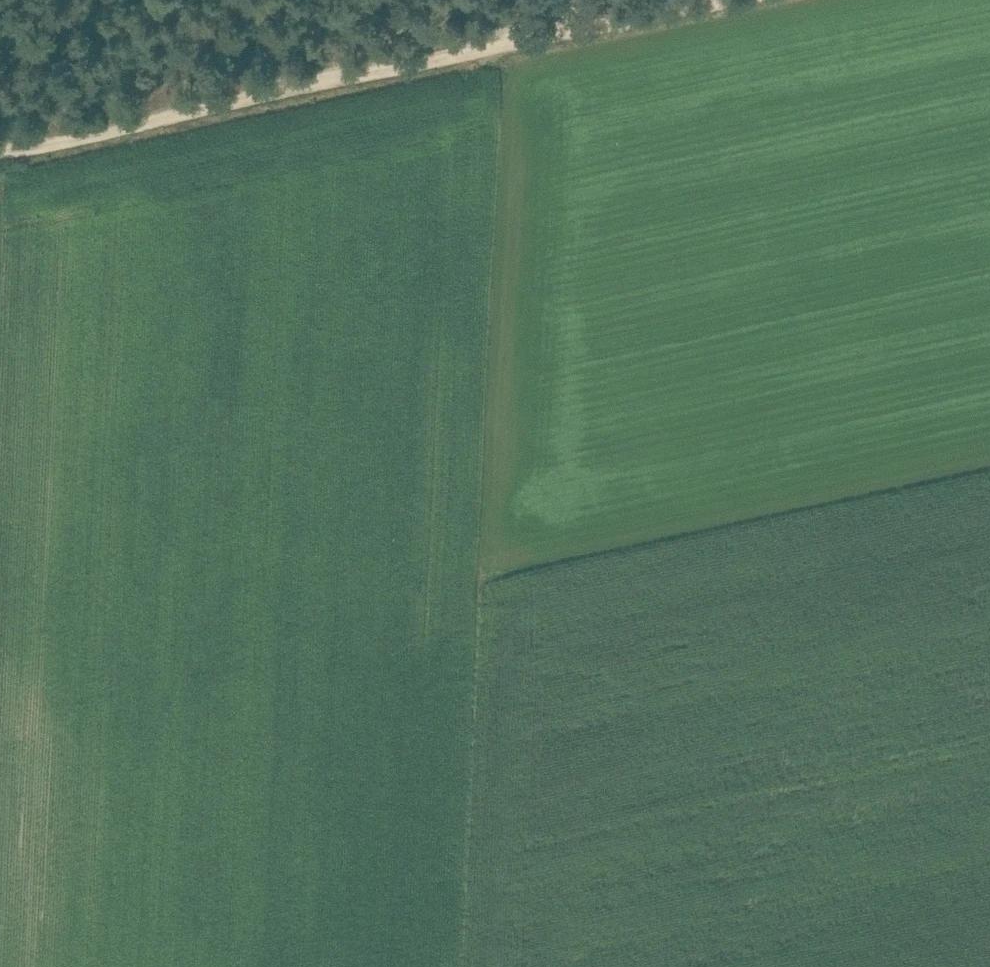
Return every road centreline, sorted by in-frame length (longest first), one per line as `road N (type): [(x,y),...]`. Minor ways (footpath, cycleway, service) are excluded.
road 1 (track): [(0,151),(722,0)]

